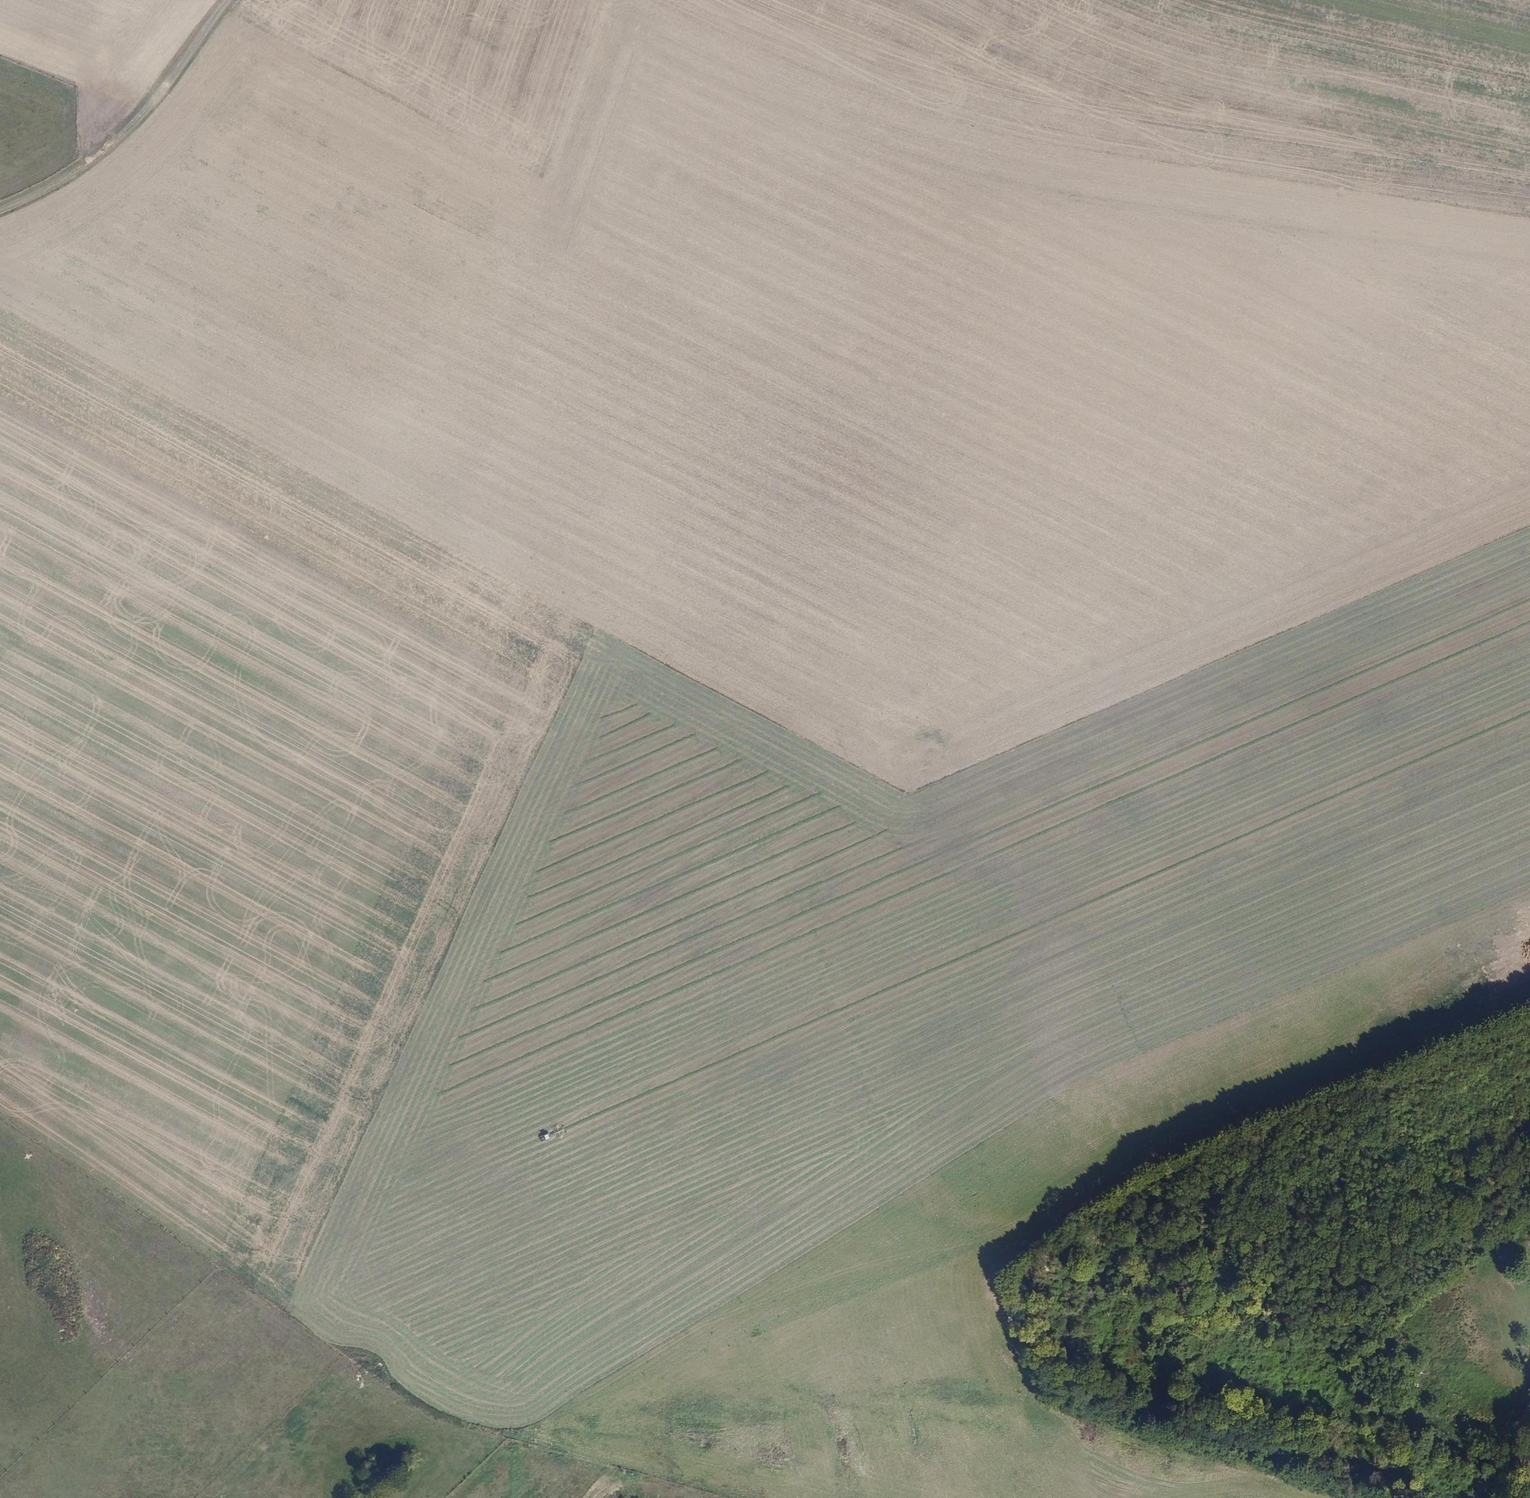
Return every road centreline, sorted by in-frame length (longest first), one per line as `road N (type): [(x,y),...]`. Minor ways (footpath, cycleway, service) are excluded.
road 1 (track): [(239,0),(171,84),(76,177),(0,209)]
road 2 (track): [(696,1497),(537,1455)]

